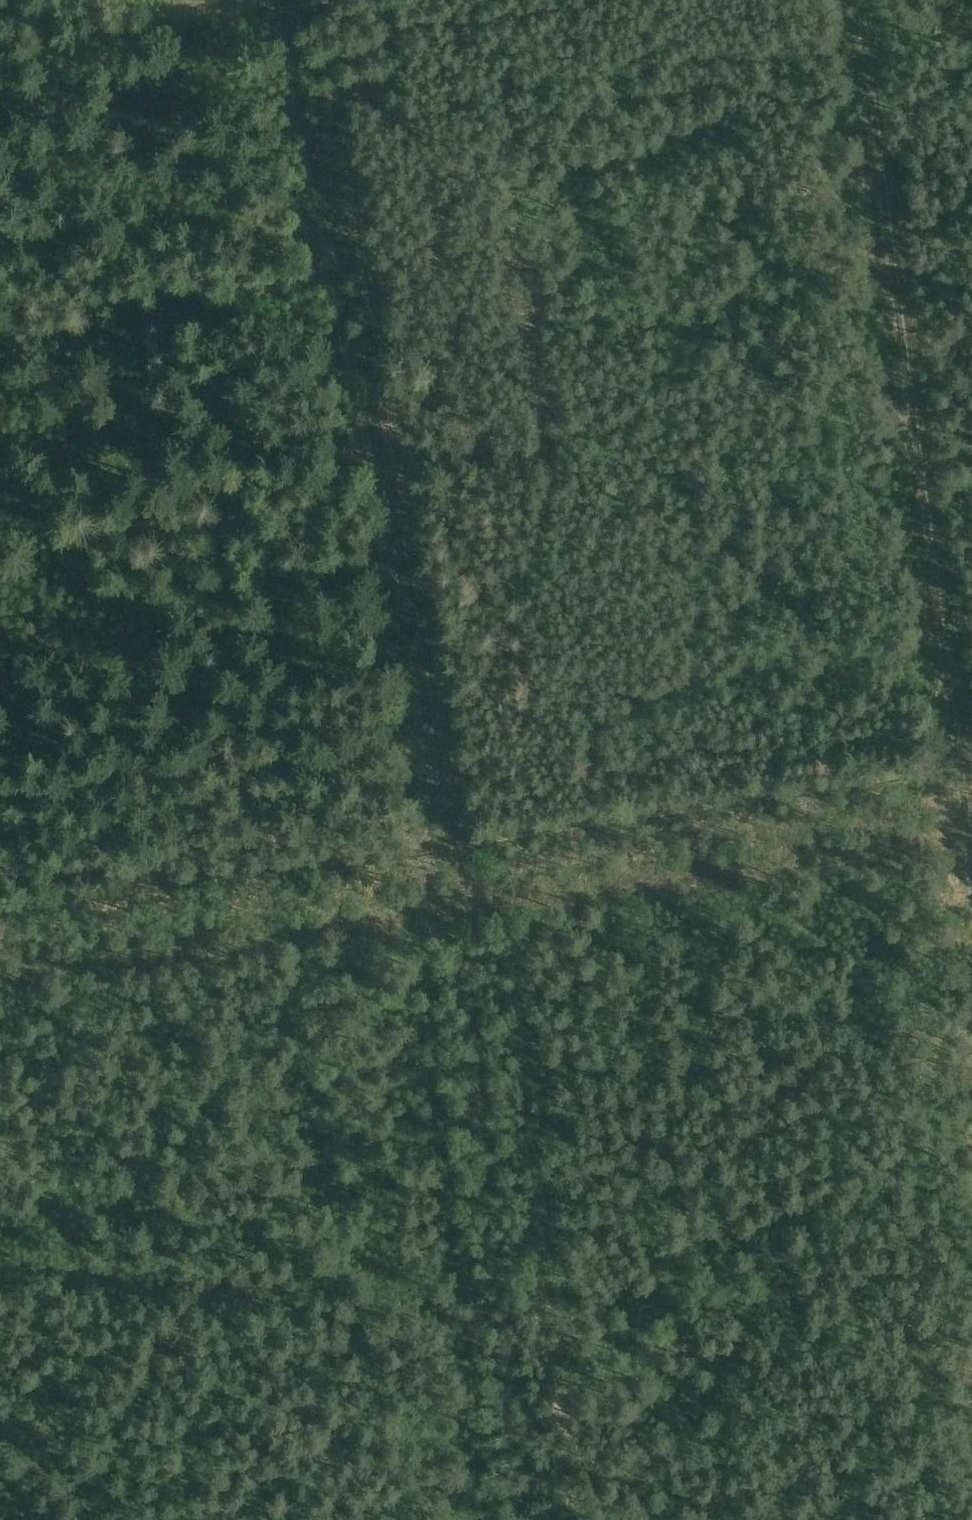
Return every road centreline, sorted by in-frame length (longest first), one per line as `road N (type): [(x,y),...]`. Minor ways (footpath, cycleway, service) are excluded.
road 1 (unclassified): [(971,762),(0,906)]
road 2 (track): [(859,0),(971,869)]

